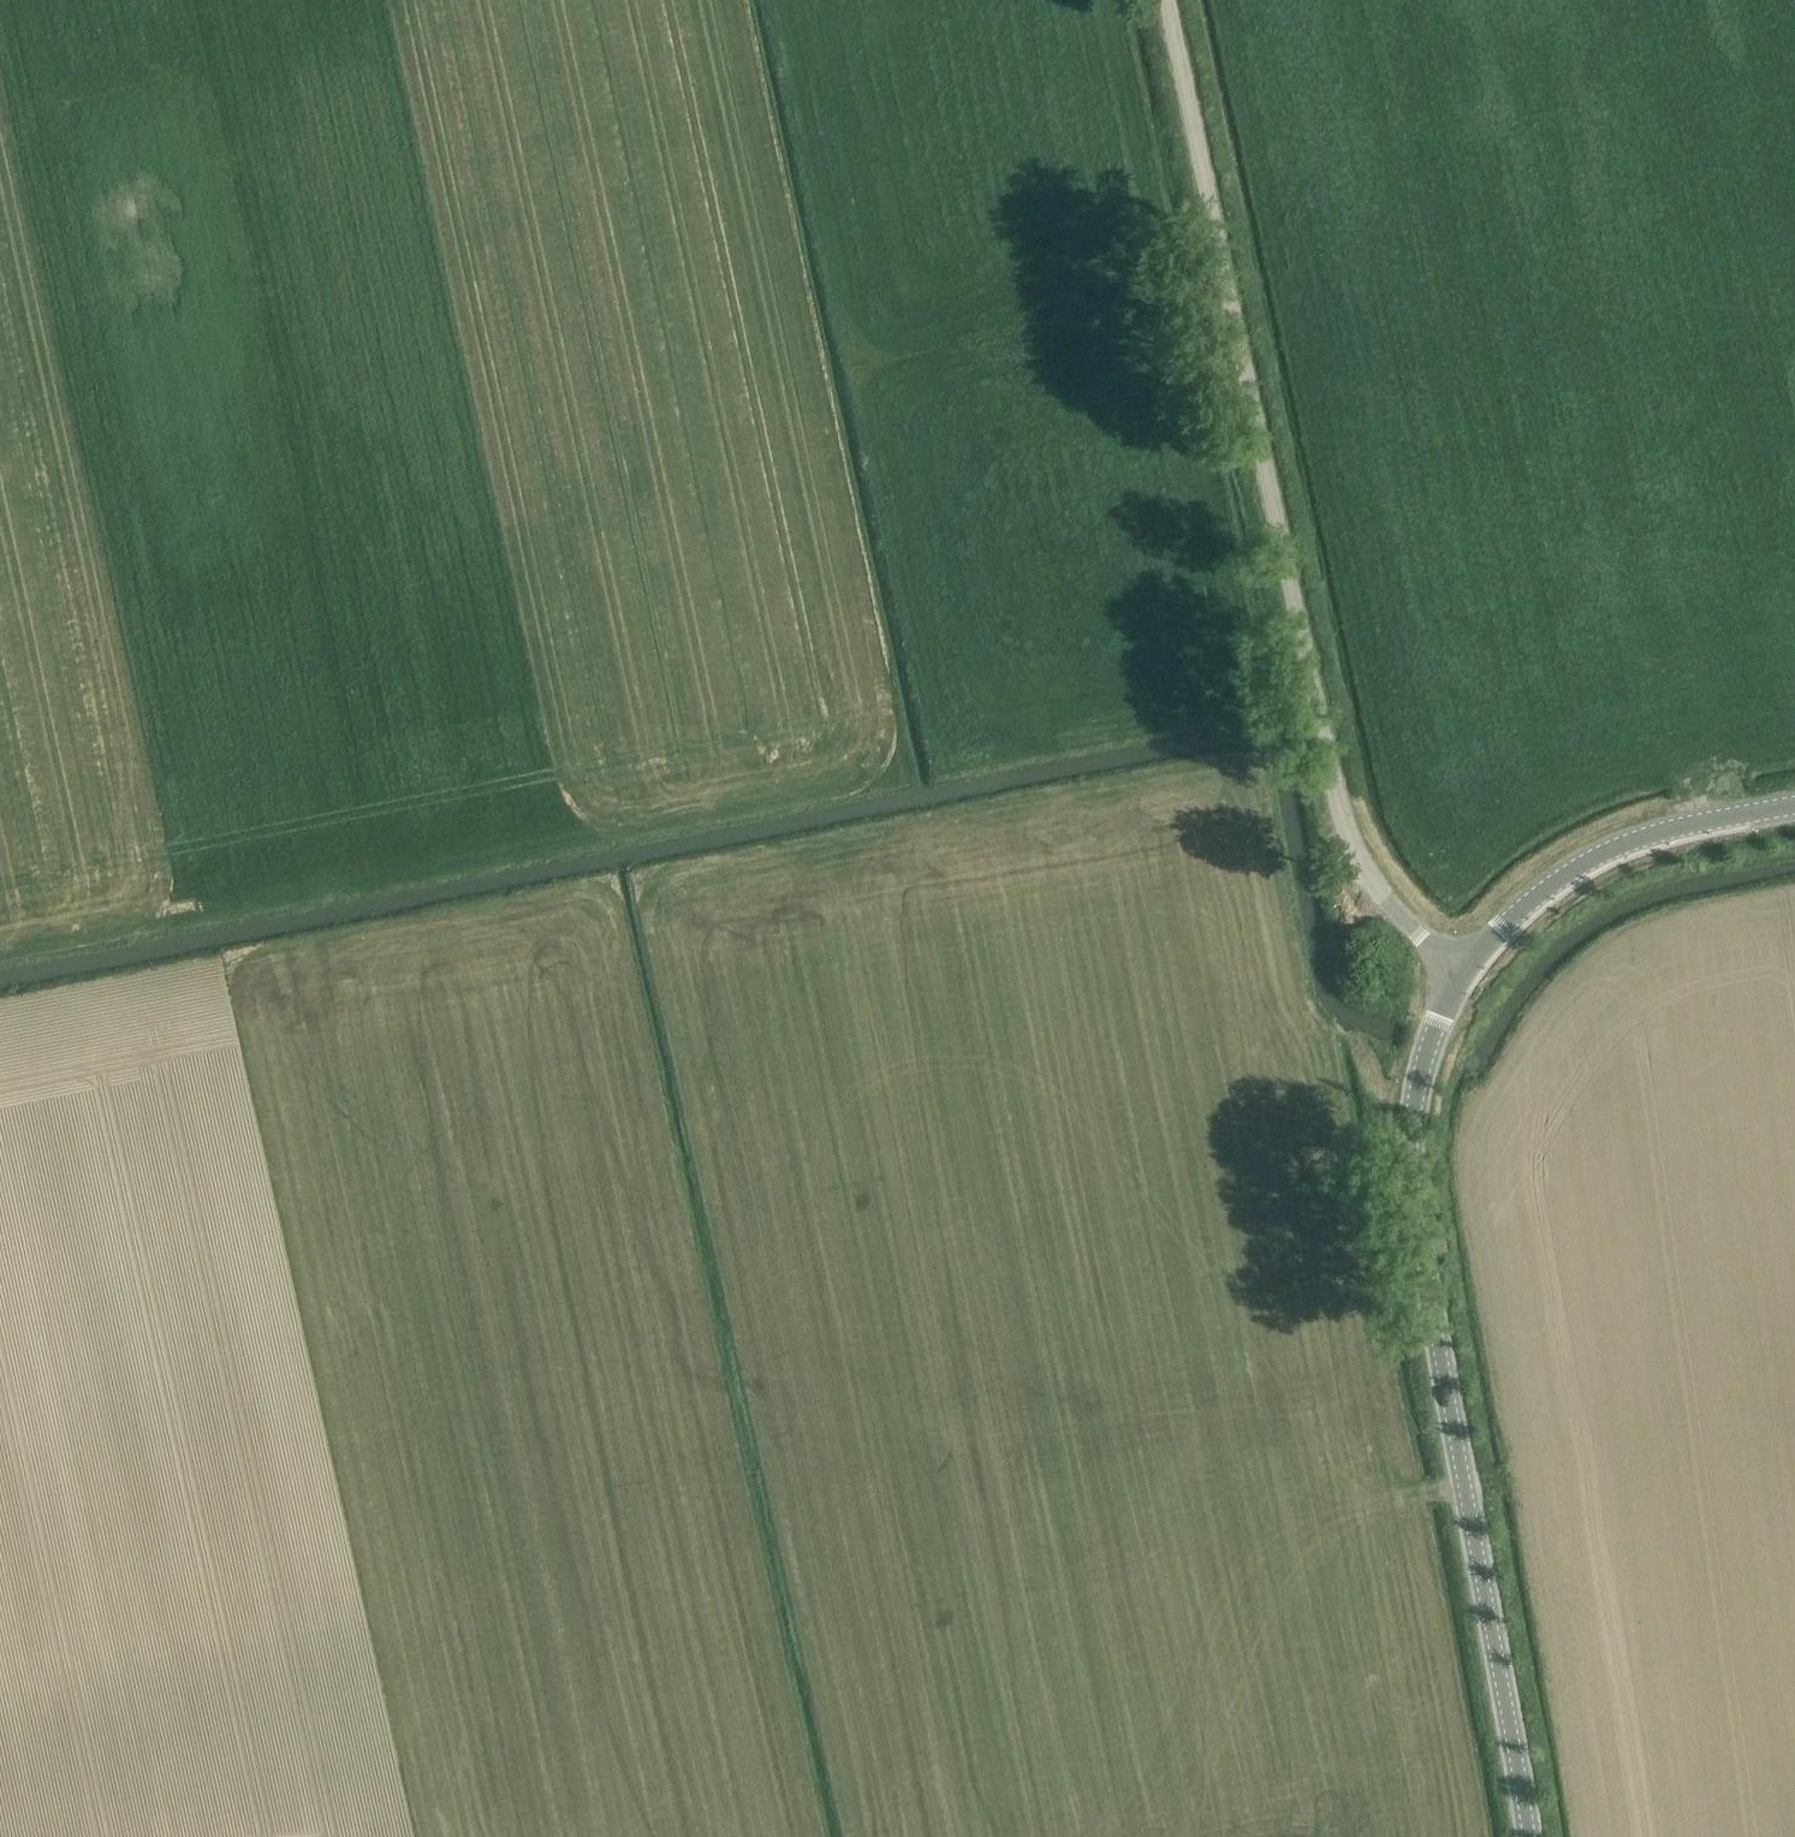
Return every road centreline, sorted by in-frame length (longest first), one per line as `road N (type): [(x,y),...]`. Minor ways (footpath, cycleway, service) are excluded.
road 1 (unclassified): [(1168,0),(1334,800),(1373,884),(1462,974)]
road 2 (tertiary): [(1531,1836),(1409,1154),(1415,1092),(1462,974)]
road 3 (tertiary): [(1462,974),(1549,887),(1601,856),(1660,834),(1794,807)]

